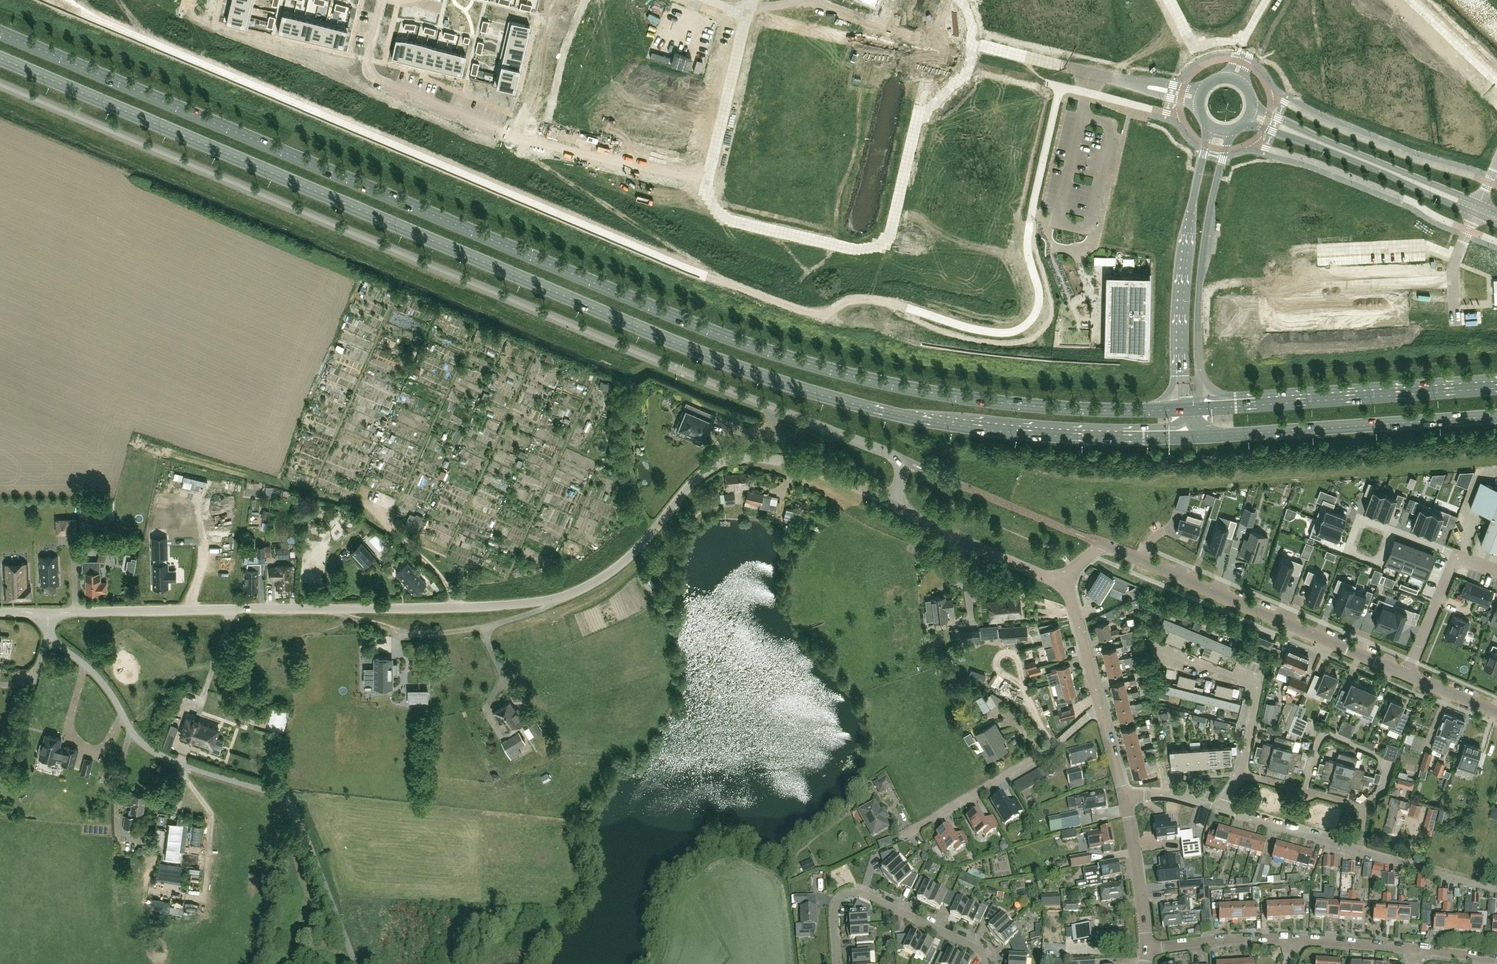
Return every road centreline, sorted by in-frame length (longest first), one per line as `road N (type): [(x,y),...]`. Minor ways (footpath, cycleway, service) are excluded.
road 1 (primary): [(0,58),(761,375),(944,423),(1193,436)]
road 2 (primary): [(1182,409),(1008,403),(783,356),(0,32)]
road 3 (residential): [(0,84),(906,461),(889,504)]
road 4 (residential): [(46,612),(550,599),(606,574),(695,481),(736,459),(811,467),(889,504)]
road 5 (residential): [(382,0),(368,59),(377,78),(528,139),(706,181),(745,13)]
road 6 (residential): [(356,963),(291,801),(145,745),(104,683),(52,637),(46,612)]
road 7 (residential): [(1457,256),(1425,244),(1301,250),(1302,287),(1453,281)]
road 8 (tertiary): [(1408,672),(1106,544)]
road 9 (primary): [(1193,436),(1496,416)]
road 10 (residential): [(826,0),(936,36),(1112,77)]
road 11 (primary): [(1496,387),(1201,408)]
road 12 (secondary): [(1207,124),(1185,238),(1182,409)]
road 13 (residential): [(1496,890),(1221,809)]
road 14 (secondary): [(1201,408),(1202,262),(1232,131)]
road 15 (secondary): [(1479,203),(1254,102)]
road 16 (secondary): [(1245,124),(1475,212)]
road 17 (residential): [(905,835),(1046,751),(1101,709)]
road 18 (residential): [(987,963),(977,949),(857,892),(834,909),(838,963)]
road 19 (residential): [(1221,809),(1240,774),(1257,686),(1160,652)]
road 20 (residential): [(889,504),(1058,582)]
road 21 (tertiary): [(1146,948),(1124,798)]
road 22 (residential): [(1146,948),(1295,940)]
road 23 (tertiary): [(1101,709),(1072,603),(1058,582)]
road 24 (track): [(370,507),(438,573),(454,607)]
road 25 (residential): [(1408,672),(1457,556)]
road 26 (residential): [(1418,949),(1295,940)]

